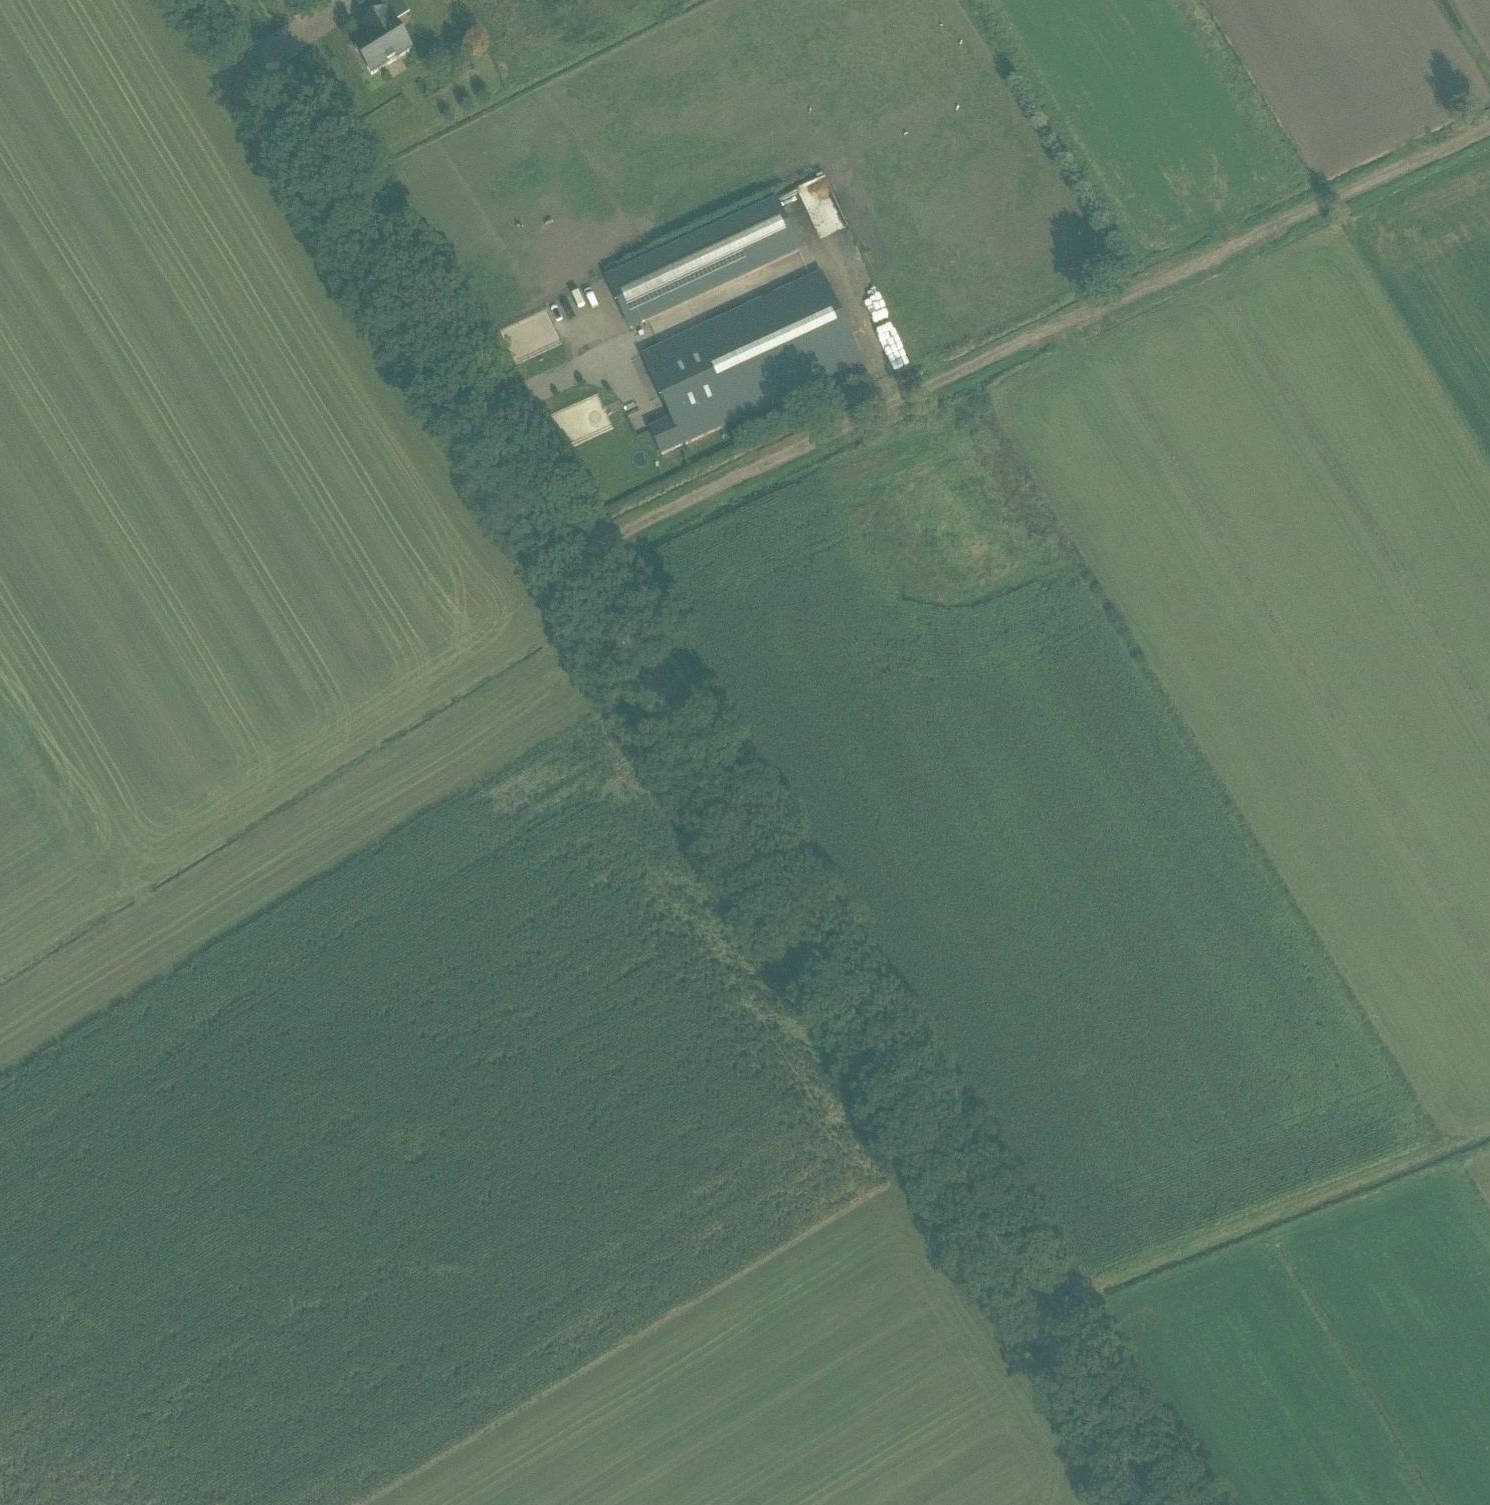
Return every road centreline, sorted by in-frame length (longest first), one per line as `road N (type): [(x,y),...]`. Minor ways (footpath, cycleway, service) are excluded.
road 1 (unclassified): [(1163,1504),(219,0)]
road 2 (track): [(573,562),(1489,133)]

